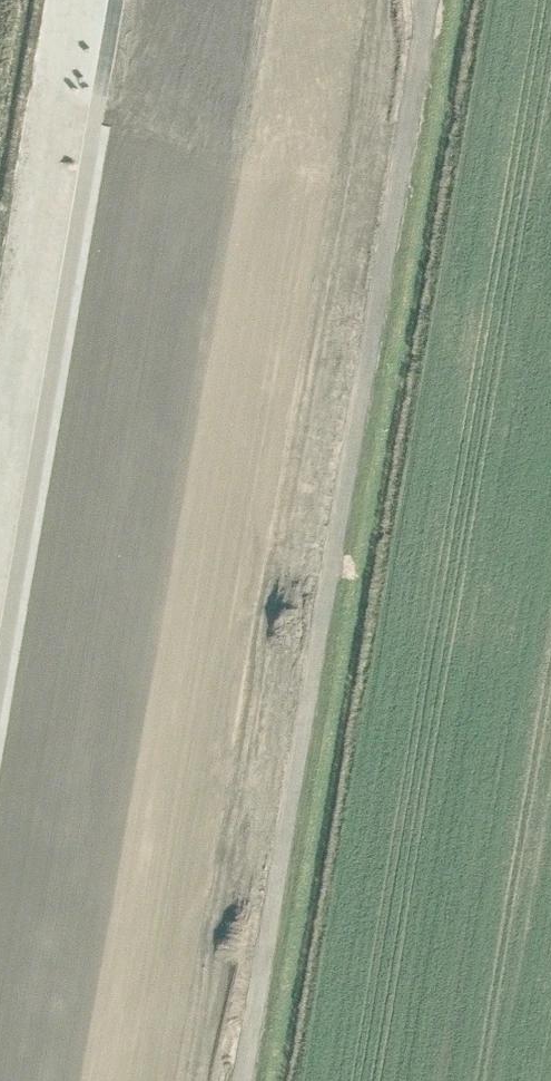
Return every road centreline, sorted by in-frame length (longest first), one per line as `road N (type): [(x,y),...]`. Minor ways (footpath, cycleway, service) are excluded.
road 1 (track): [(234,1080),(432,0)]
road 2 (track): [(119,0),(0,628)]

